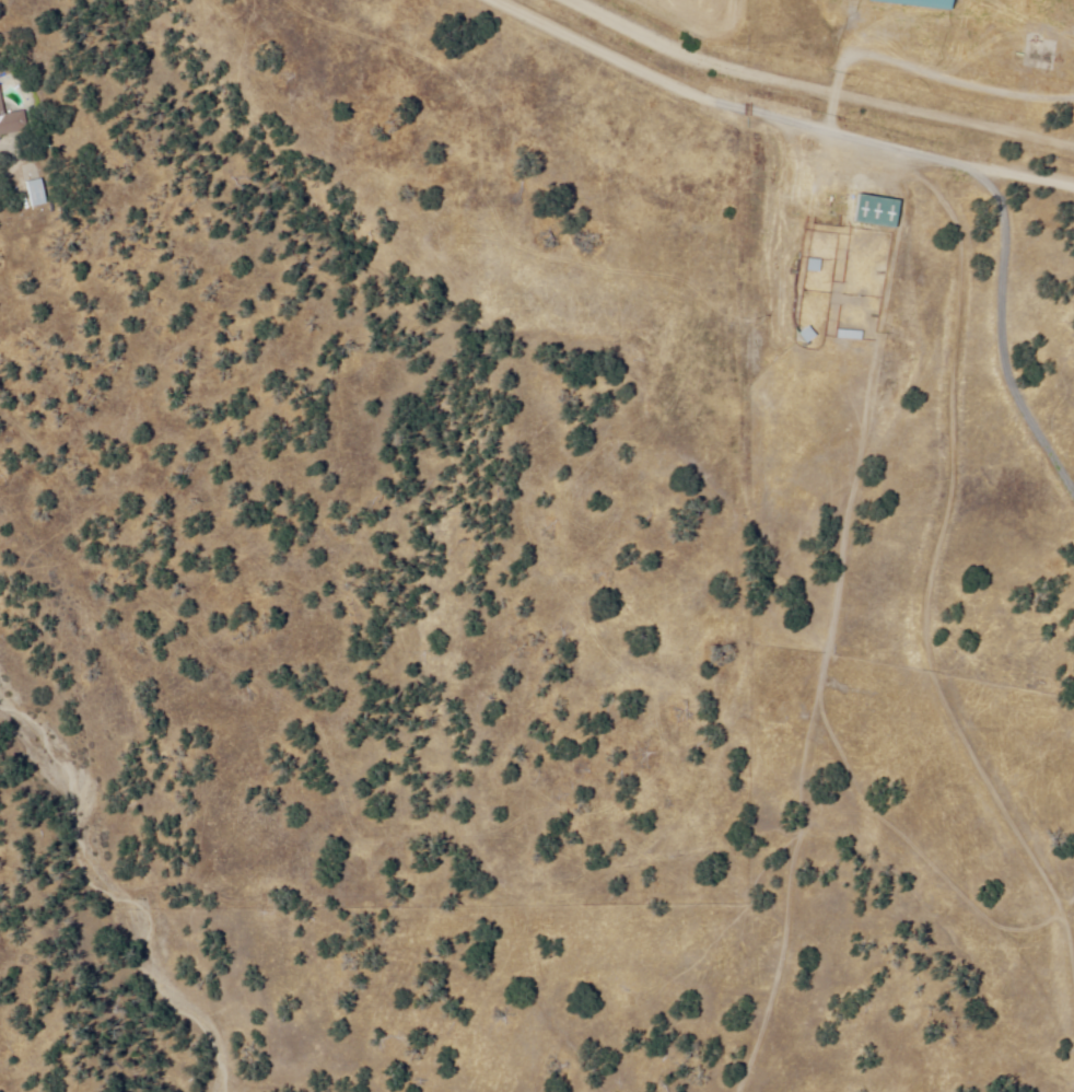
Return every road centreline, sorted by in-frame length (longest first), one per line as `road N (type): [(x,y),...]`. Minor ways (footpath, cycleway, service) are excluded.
road 1 (track): [(1073,190),(708,101),(484,0)]
road 2 (track): [(834,95),(1073,152)]

